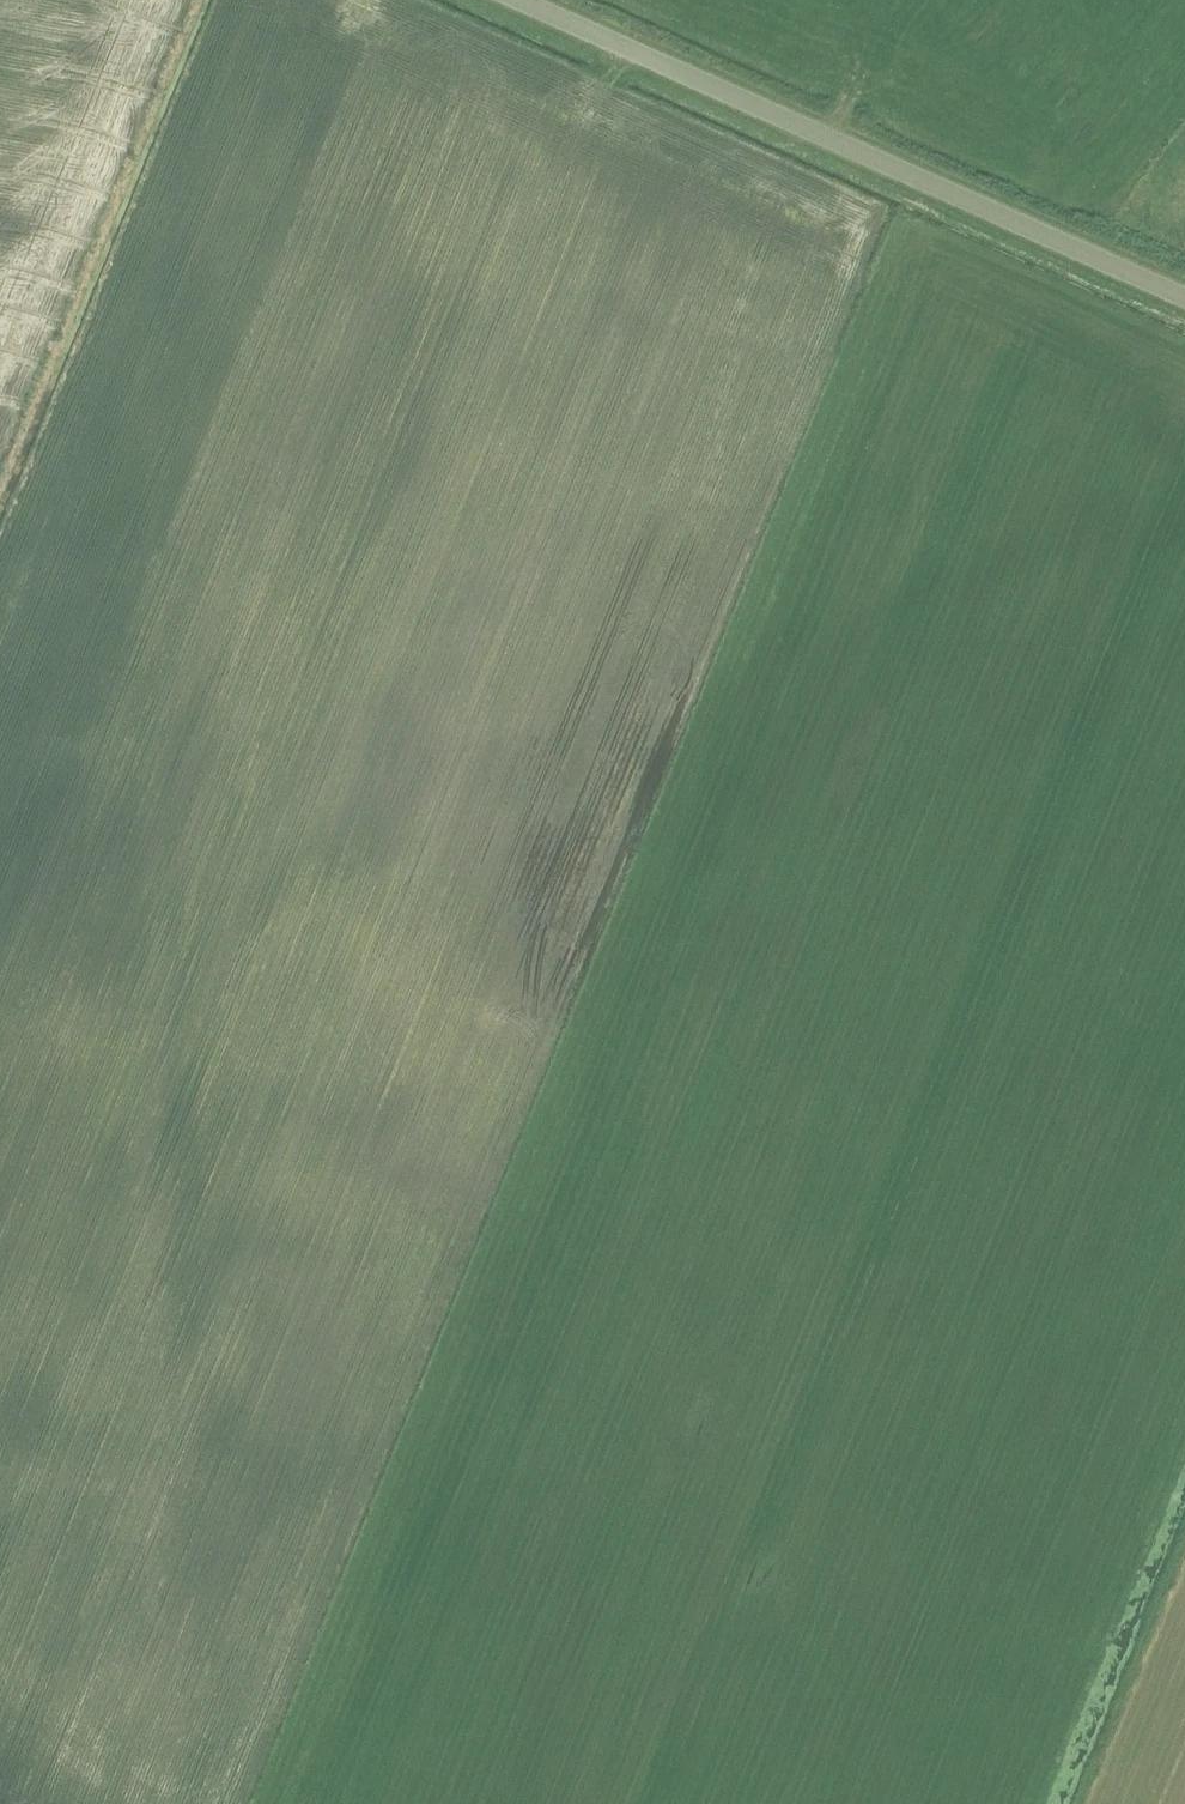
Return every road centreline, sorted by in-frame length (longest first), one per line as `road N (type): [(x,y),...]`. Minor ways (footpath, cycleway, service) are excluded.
road 1 (unclassified): [(1184,297),(522,0)]

